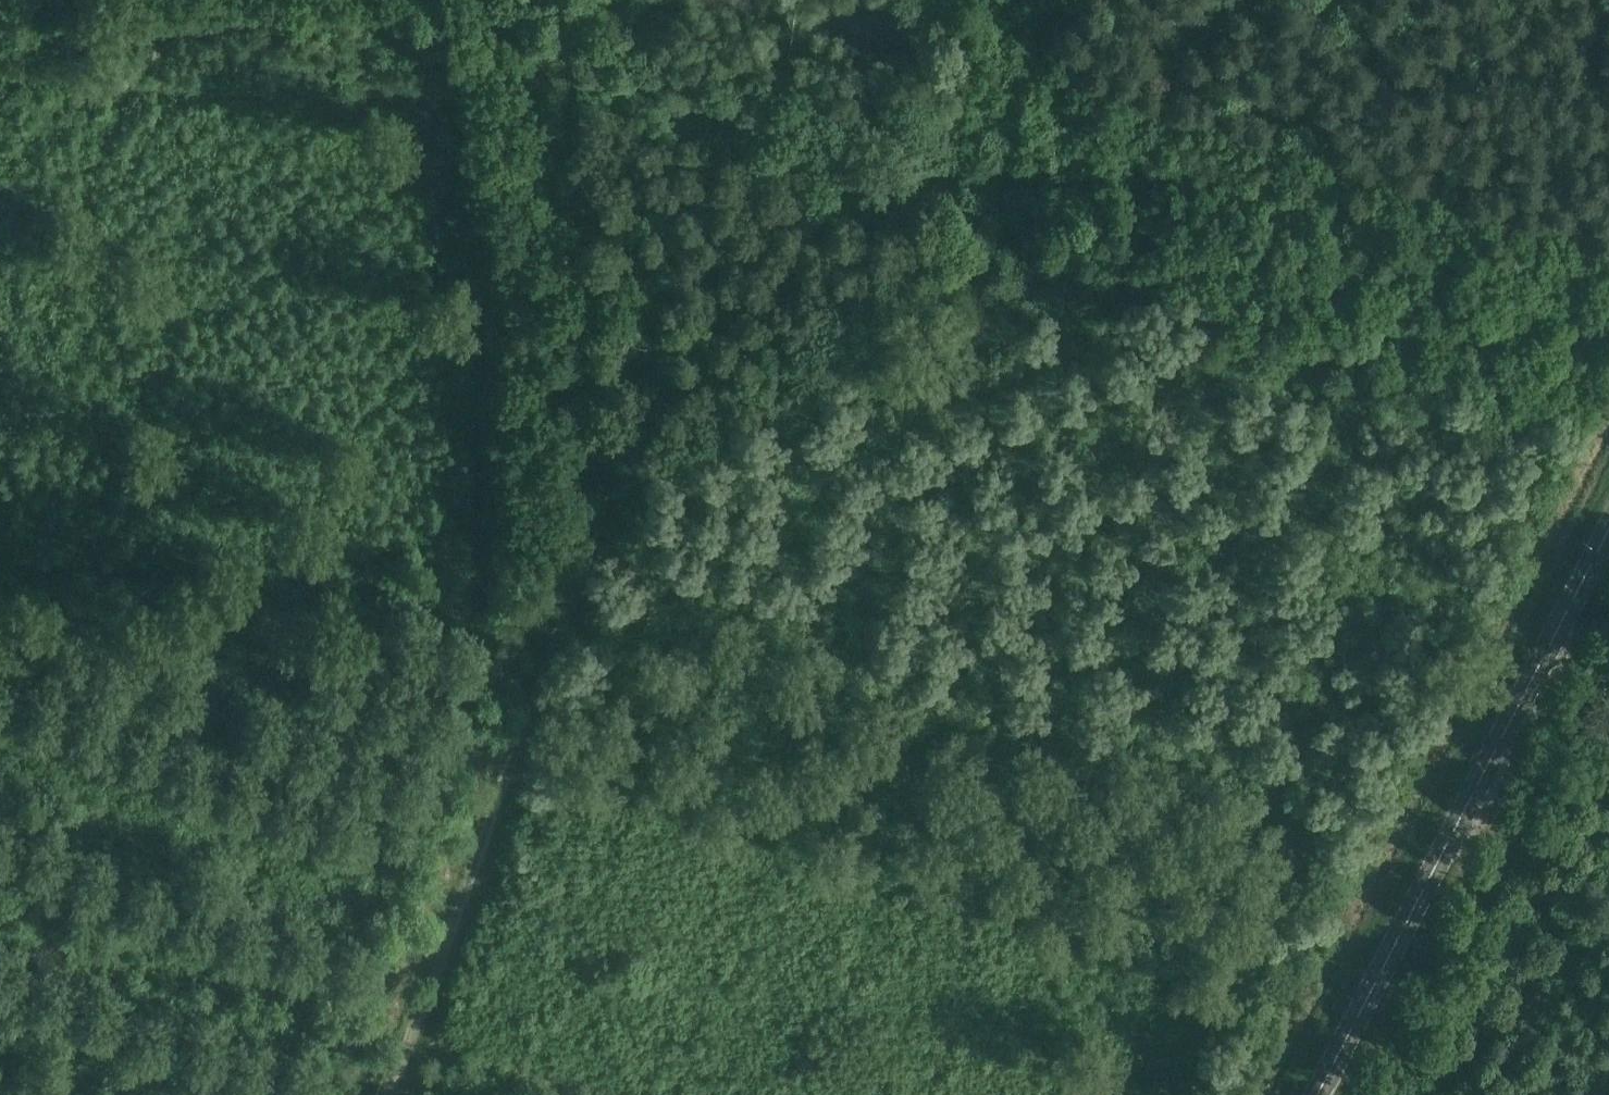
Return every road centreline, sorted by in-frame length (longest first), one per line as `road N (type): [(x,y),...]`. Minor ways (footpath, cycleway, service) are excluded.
road 1 (track): [(388,1094),(592,538),(593,434),(566,160),(534,57),(498,0)]
road 2 (tertiary): [(1319,1094),(1608,532)]
road 3 (track): [(1006,172),(1095,166),(1189,179),(1608,328)]
road 4 (track): [(1042,0),(1009,129),(1006,172)]

